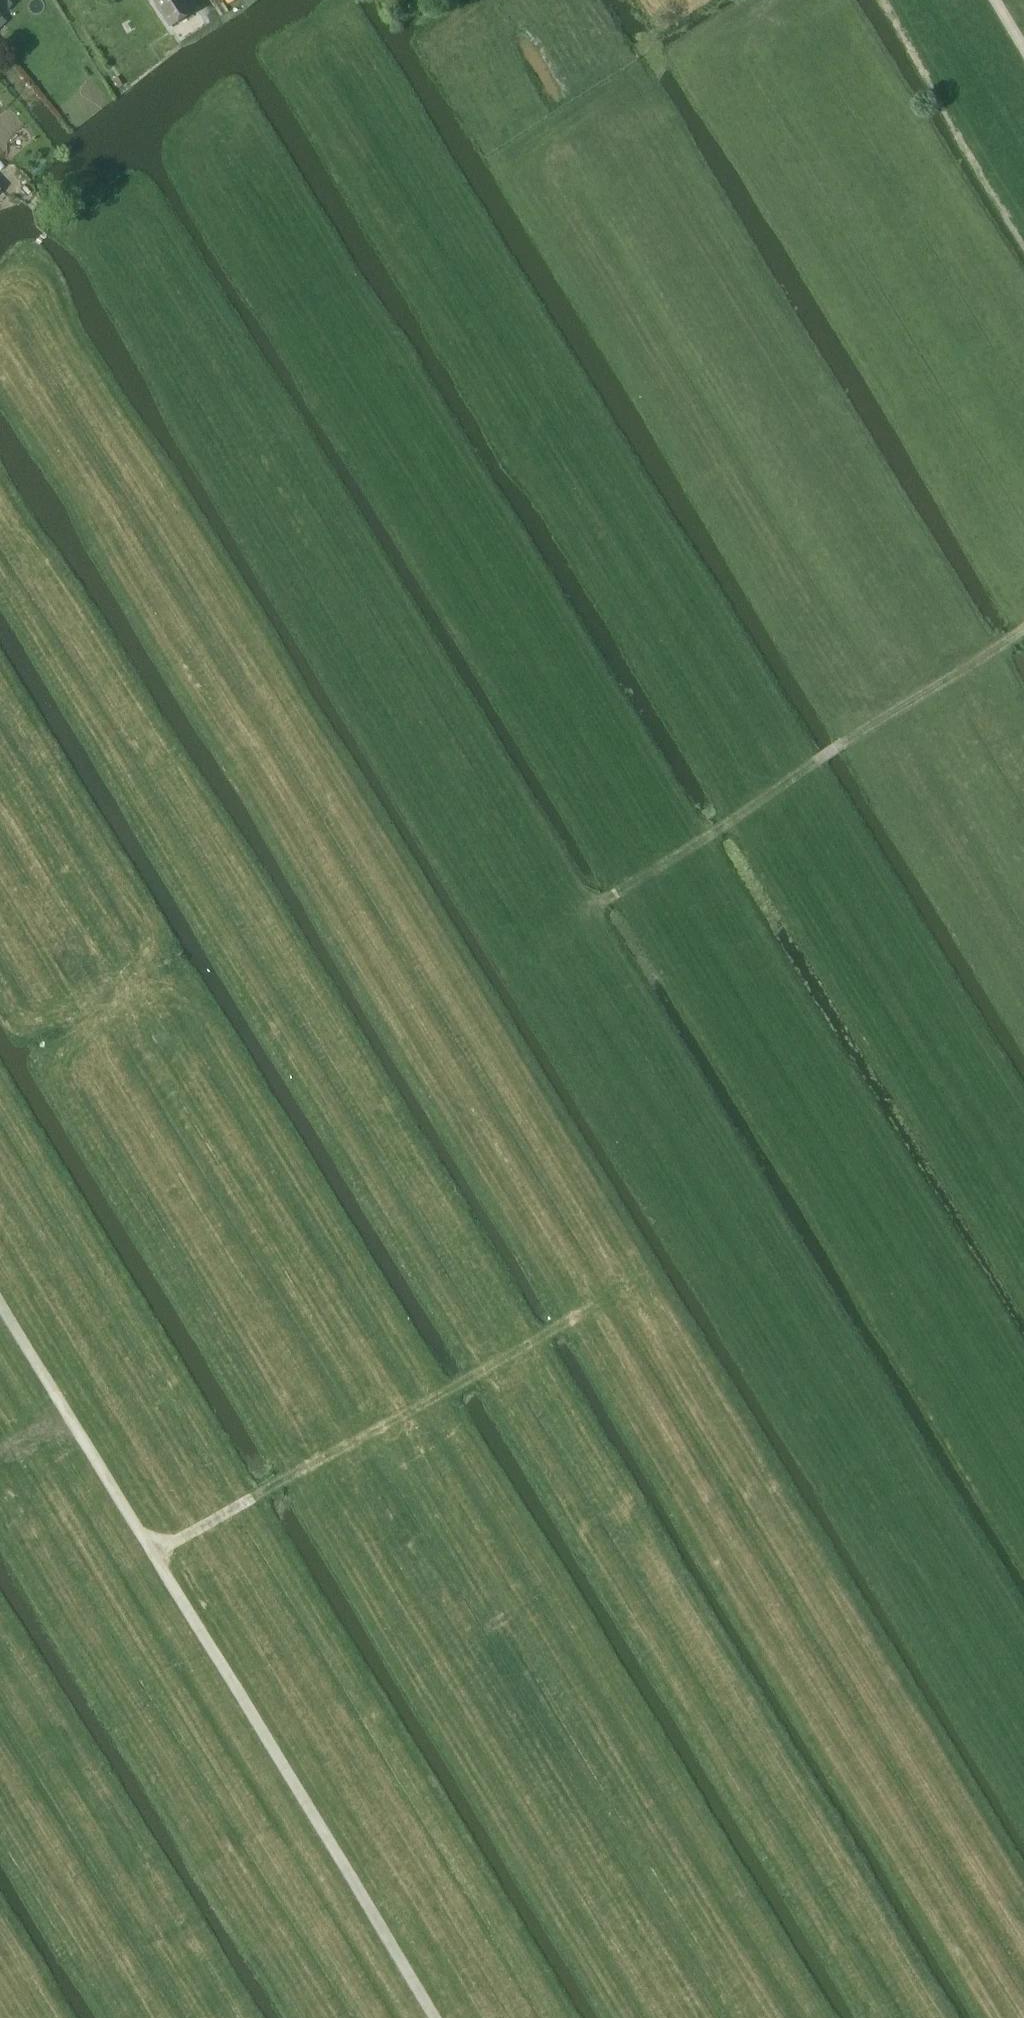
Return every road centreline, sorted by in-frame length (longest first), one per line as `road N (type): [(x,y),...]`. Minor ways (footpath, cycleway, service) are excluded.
road 1 (track): [(435,2017),(0,1304)]
road 2 (track): [(1023,625),(586,913)]
road 3 (track): [(153,1552),(574,1321)]

